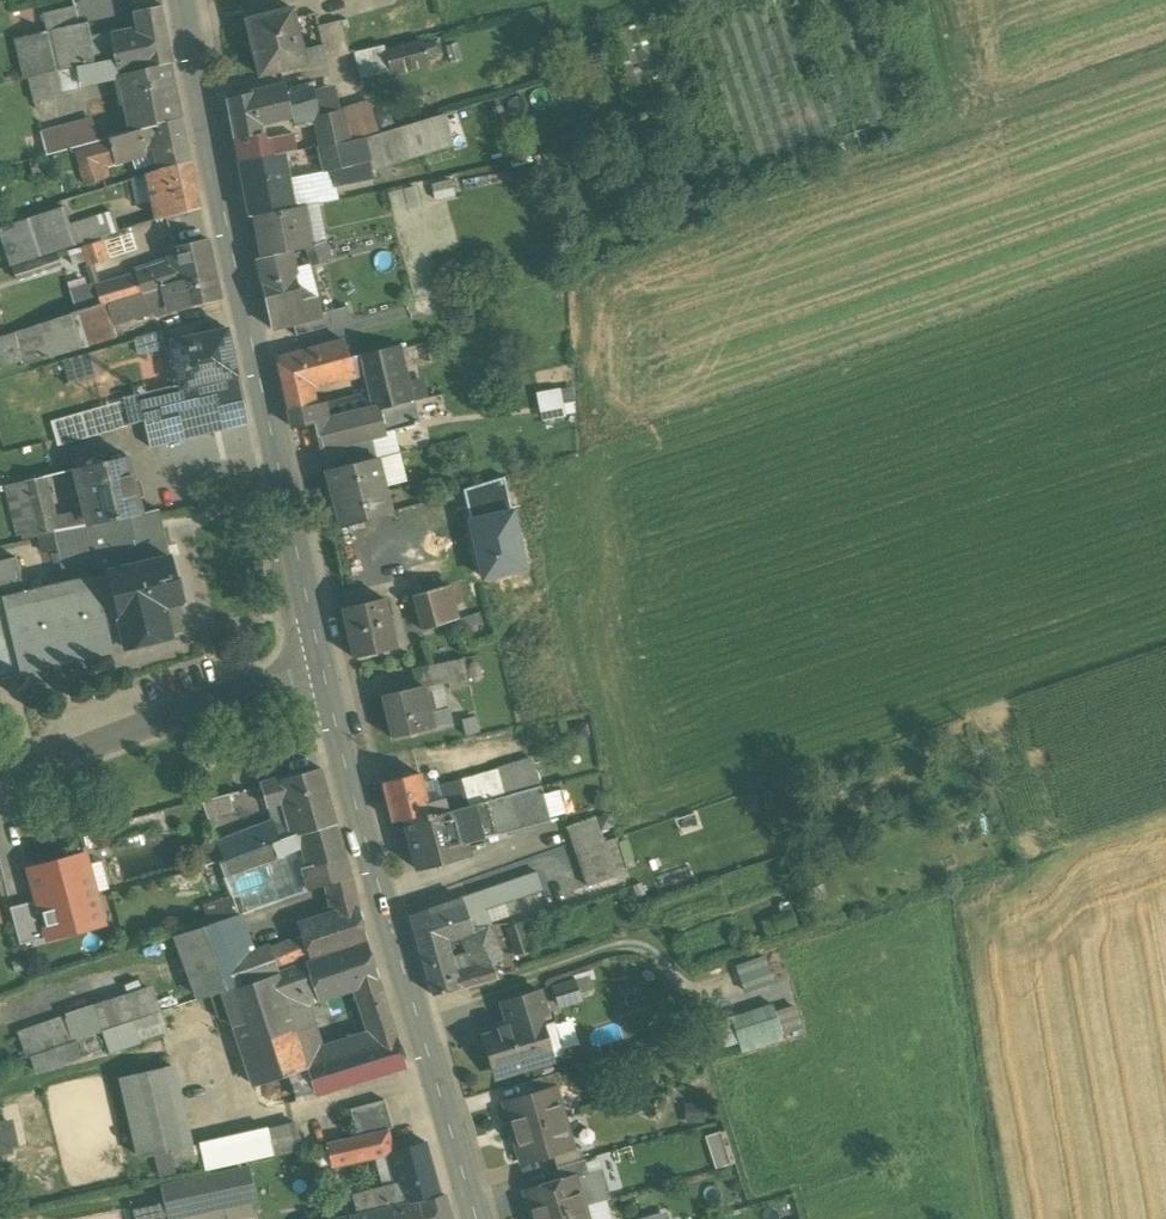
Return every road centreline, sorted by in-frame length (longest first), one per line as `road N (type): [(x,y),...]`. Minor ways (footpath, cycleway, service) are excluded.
road 1 (secondary): [(321,666),(183,0)]
road 2 (secondary): [(479,1218),(321,666)]
road 3 (residential): [(321,666),(132,731),(0,790)]

